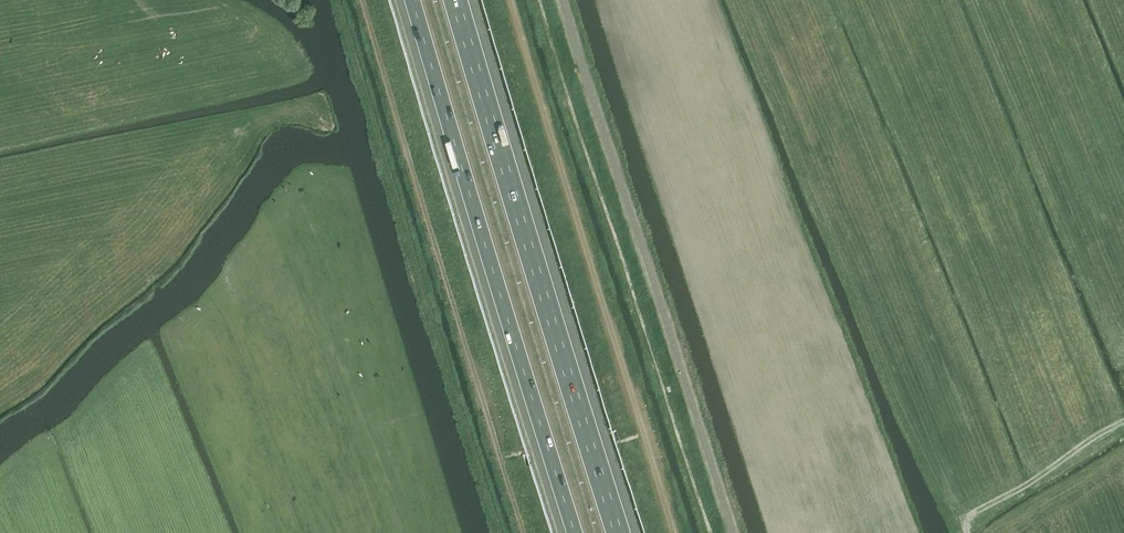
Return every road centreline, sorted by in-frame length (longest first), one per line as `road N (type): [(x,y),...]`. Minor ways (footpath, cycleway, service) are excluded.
road 1 (motorway): [(620,532),(456,0)]
road 2 (track): [(362,0),(525,532)]
road 3 (track): [(674,532),(511,0)]
road 4 (motorway): [(413,0),(575,532)]

